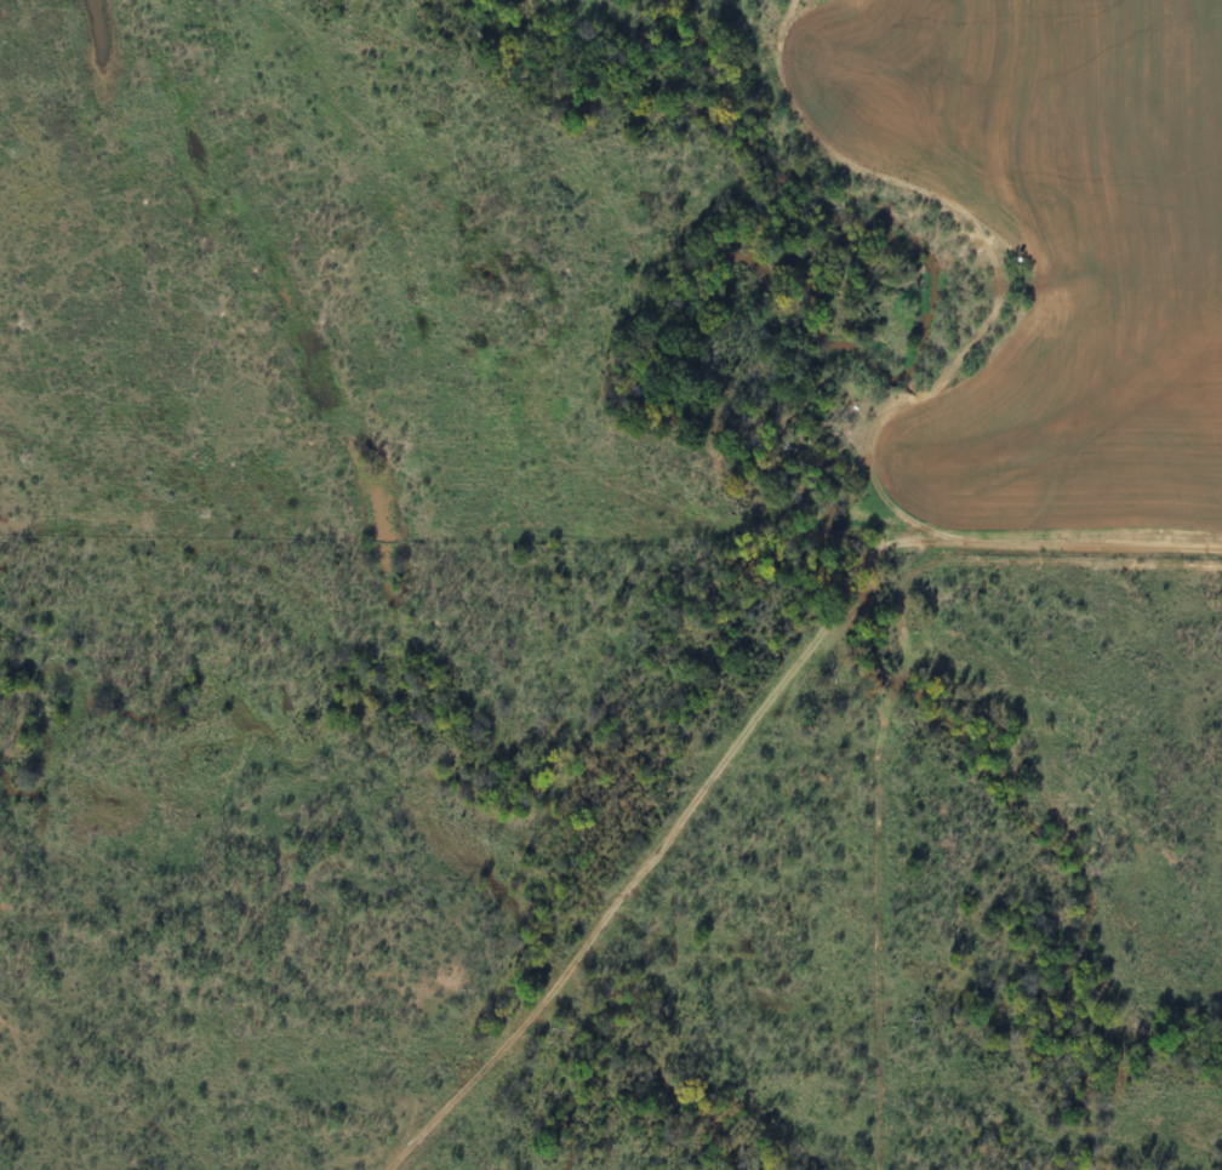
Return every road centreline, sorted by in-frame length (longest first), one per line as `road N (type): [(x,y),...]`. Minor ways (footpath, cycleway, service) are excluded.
road 1 (residential): [(295,1169),(419,995),(670,769),(729,698),(783,572)]
road 2 (residential): [(783,572),(830,513),(876,485),(999,531),(1221,532)]

